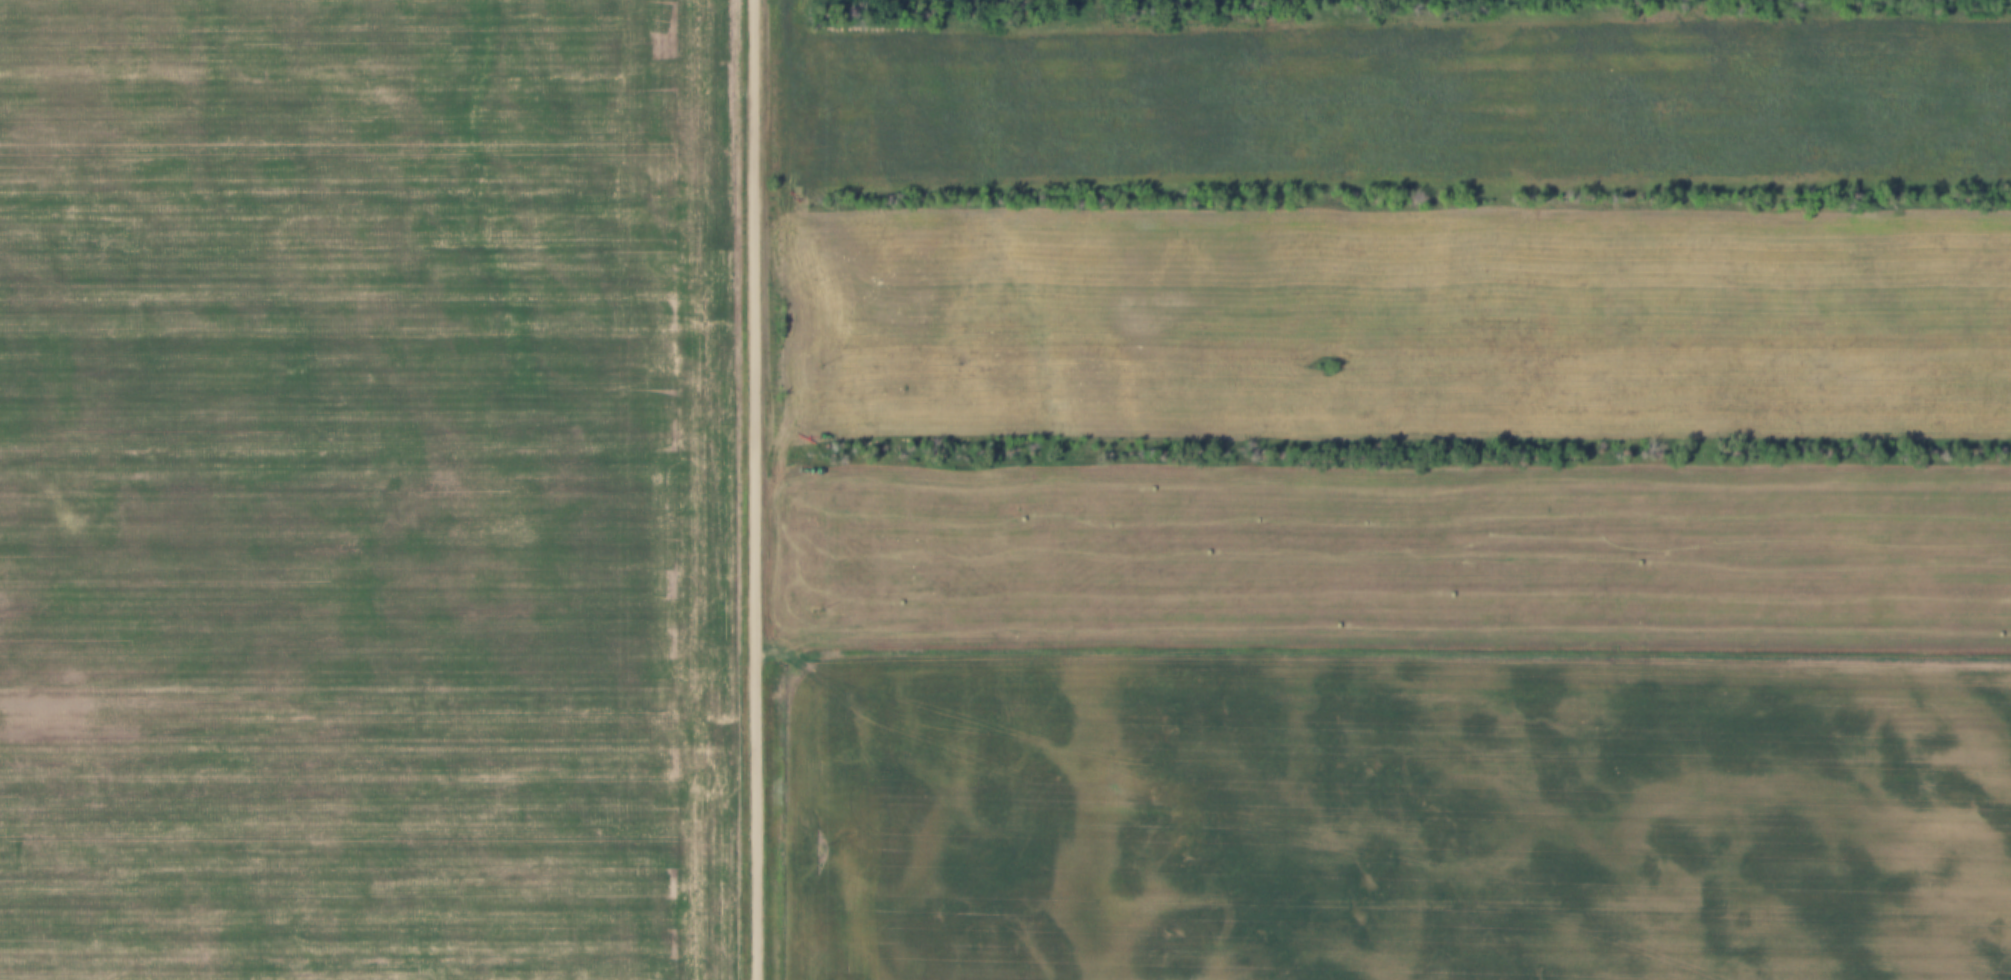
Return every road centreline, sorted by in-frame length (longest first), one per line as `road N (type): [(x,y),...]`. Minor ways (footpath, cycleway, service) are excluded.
road 1 (track): [(2010,659),(820,661),(779,647),(755,651)]
road 2 (residential): [(755,979),(757,0)]

